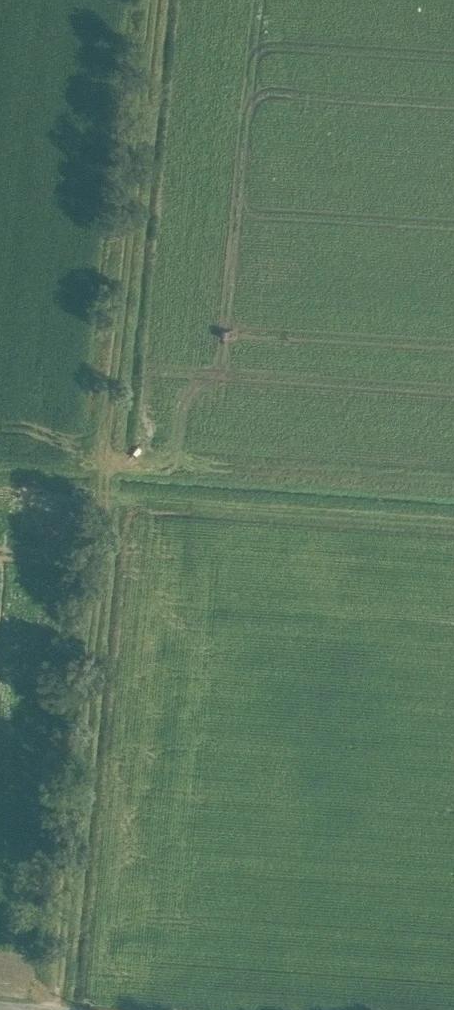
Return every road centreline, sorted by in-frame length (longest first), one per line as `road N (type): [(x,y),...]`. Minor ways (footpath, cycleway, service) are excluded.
road 1 (track): [(152,0),(54,1009)]
road 2 (track): [(103,496),(453,521)]

